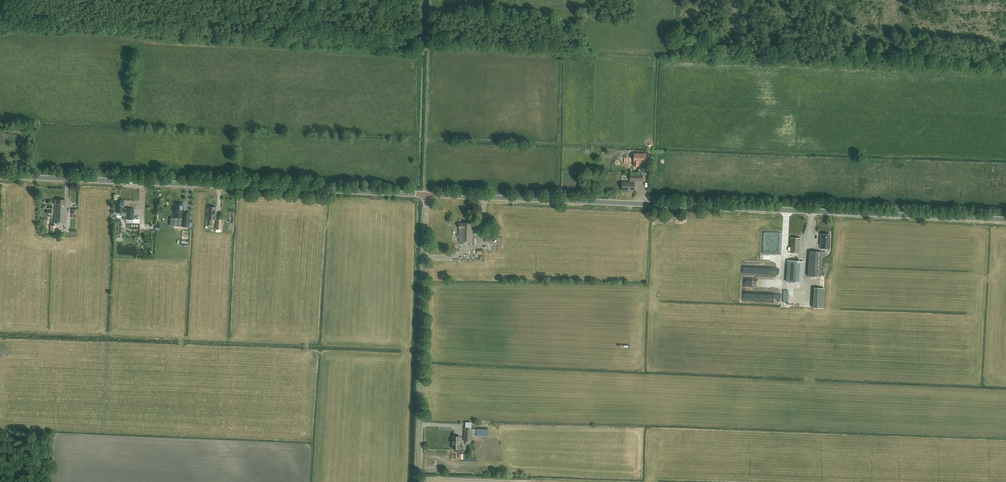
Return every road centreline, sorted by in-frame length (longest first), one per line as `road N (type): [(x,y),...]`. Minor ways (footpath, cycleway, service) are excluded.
road 1 (tertiary): [(1005,220),(426,195)]
road 2 (tertiary): [(426,195),(0,175)]
road 3 (unclassified): [(419,481),(426,195)]
road 4 (track): [(426,195),(431,0)]

